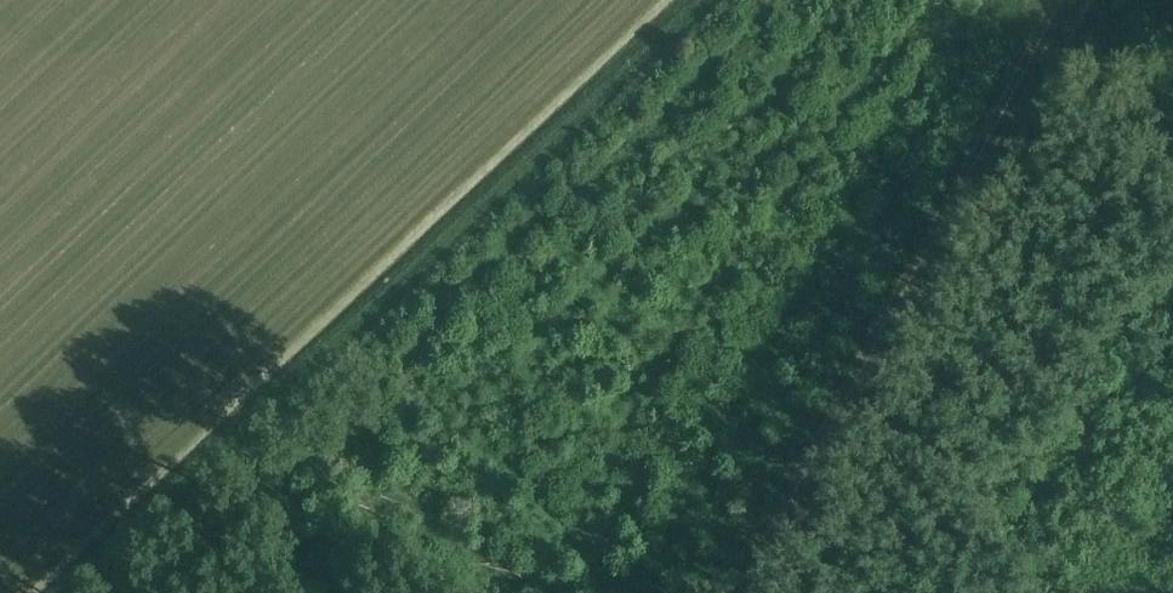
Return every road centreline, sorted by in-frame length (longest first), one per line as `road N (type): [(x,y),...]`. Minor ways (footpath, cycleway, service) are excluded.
road 1 (track): [(719,592),(1039,0)]

